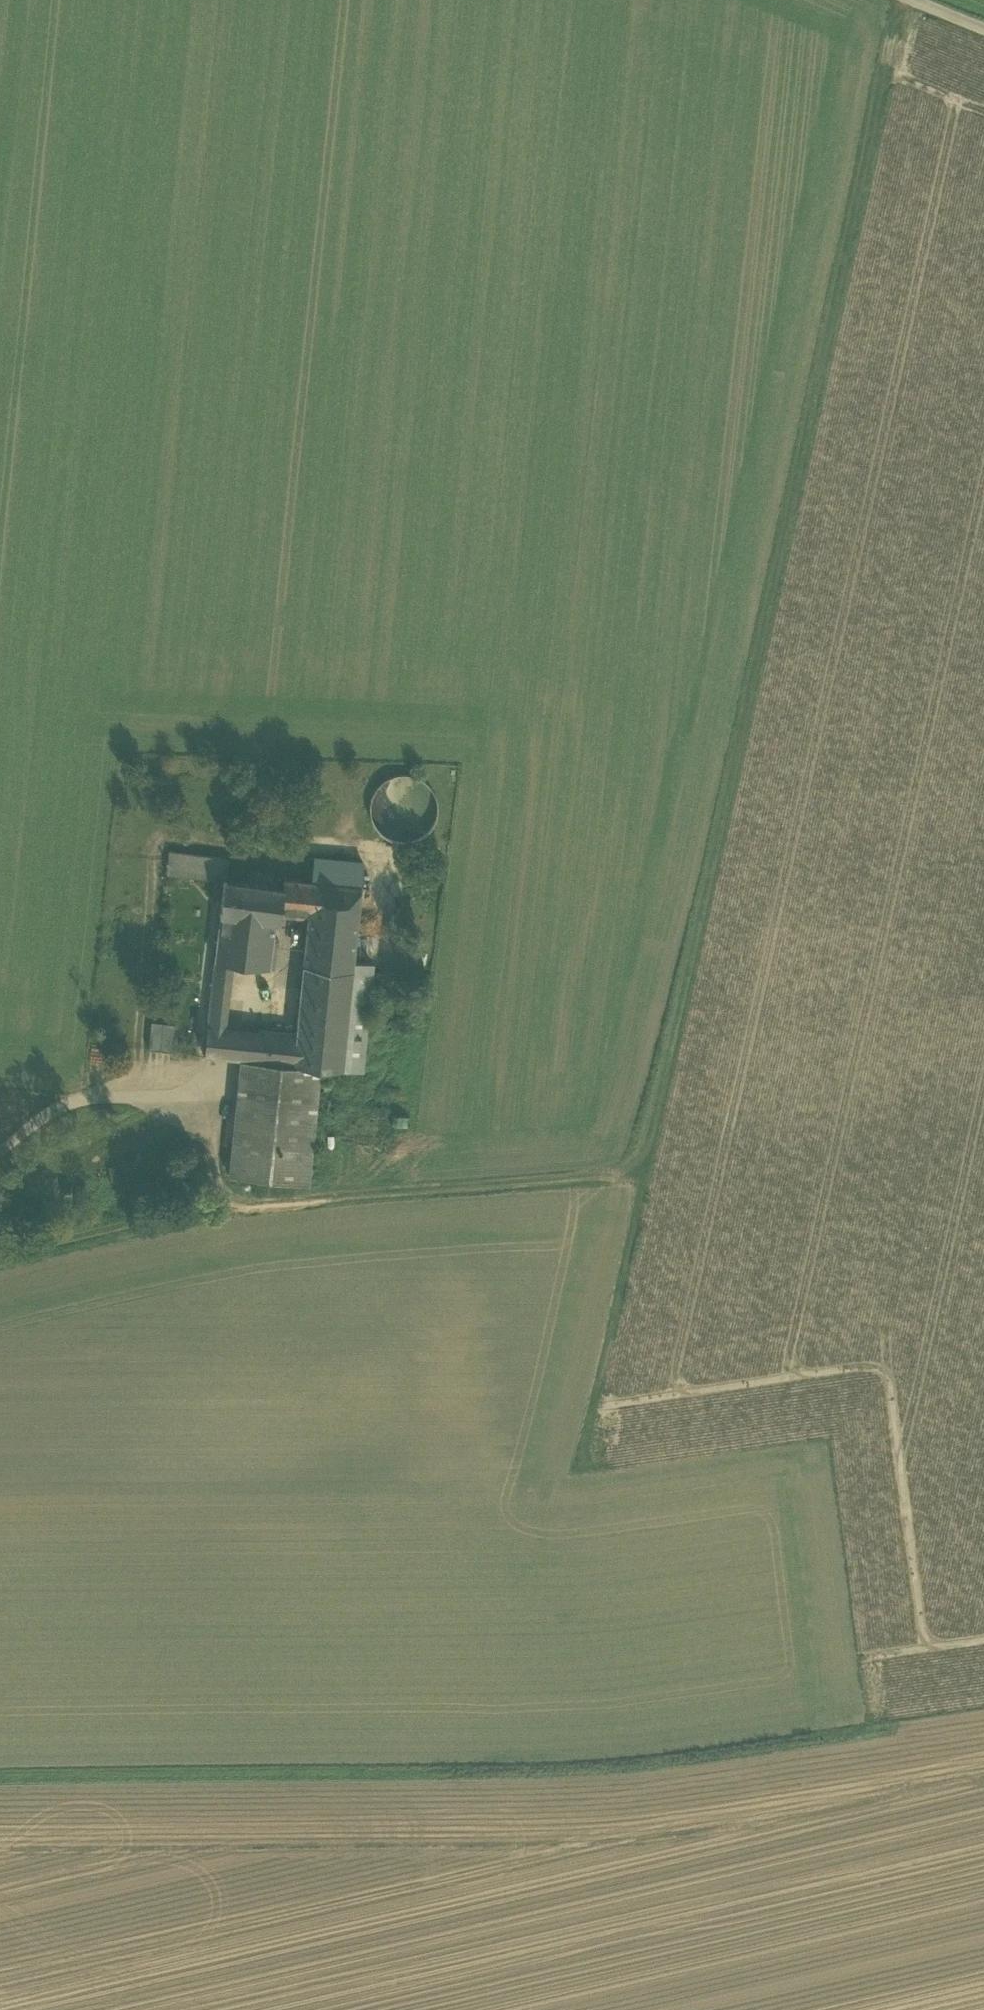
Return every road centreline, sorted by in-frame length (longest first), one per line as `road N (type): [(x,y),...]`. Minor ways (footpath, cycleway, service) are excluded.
road 1 (track): [(894,0),(661,1089),(635,1139),(603,1164),(0,1252)]
road 2 (track): [(661,1089),(573,1497)]

